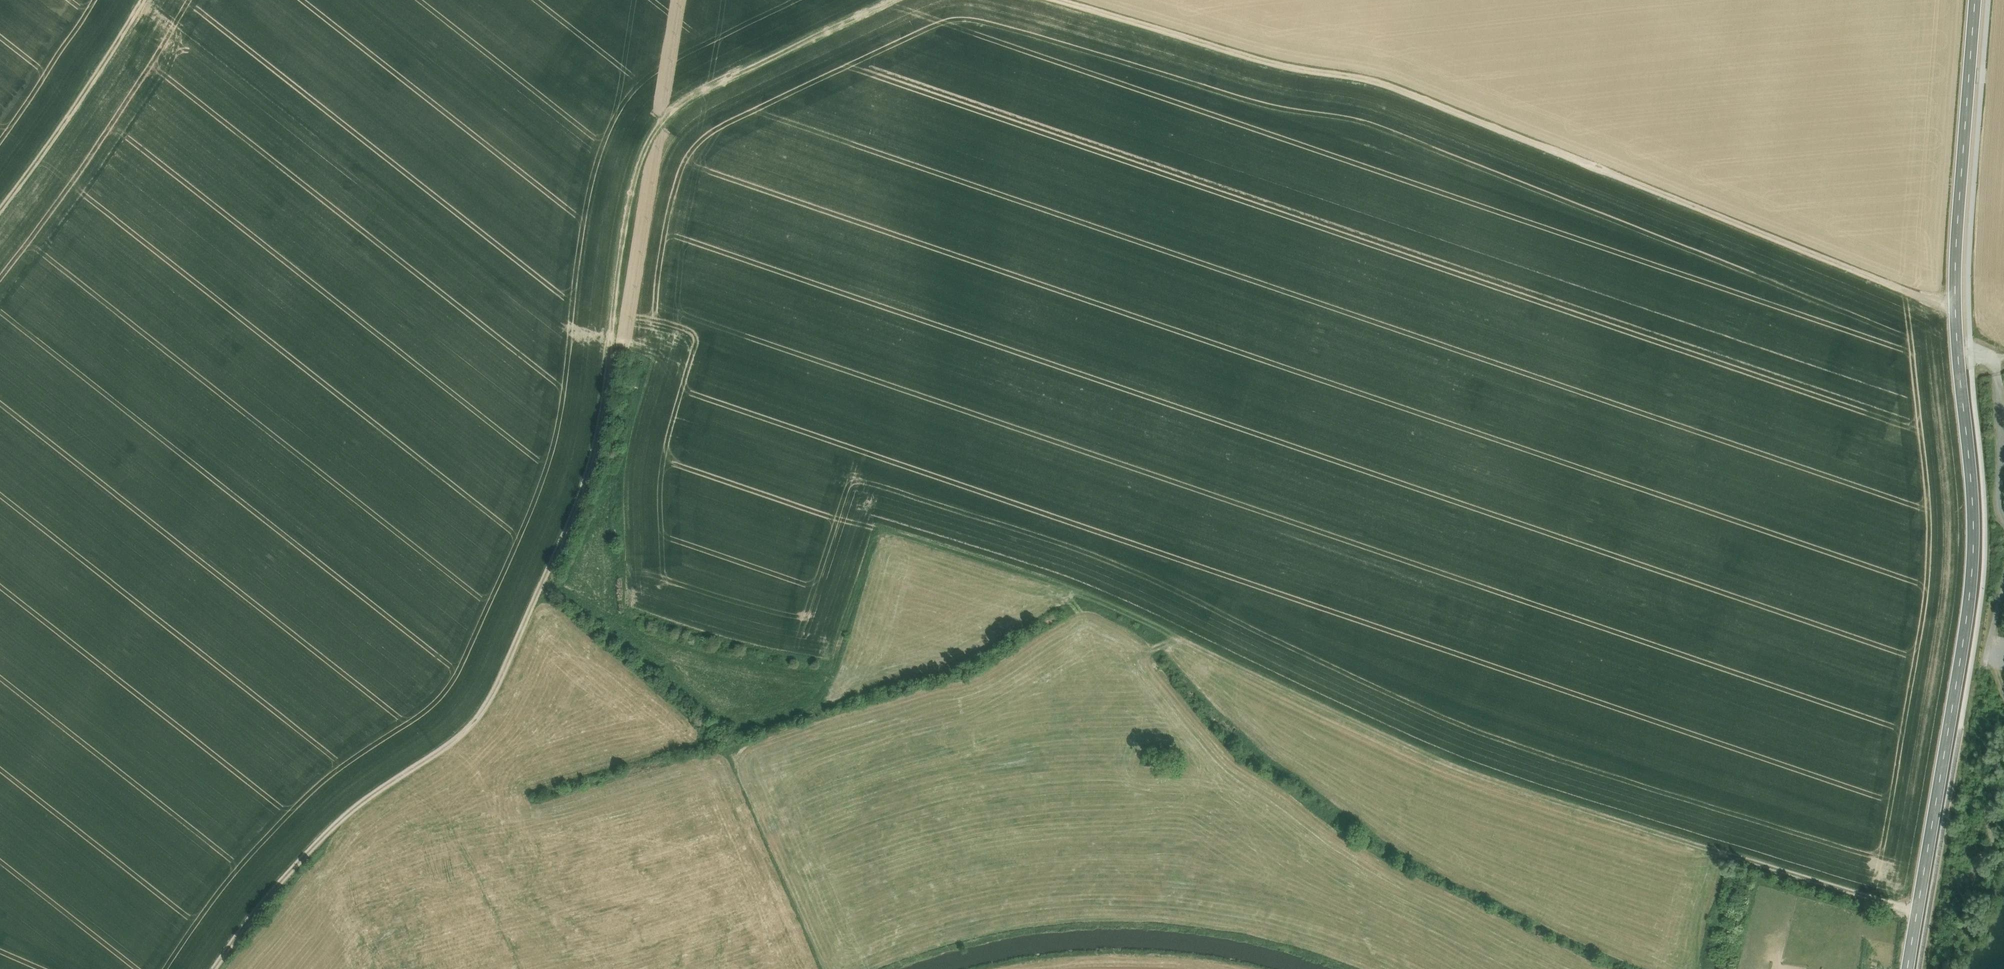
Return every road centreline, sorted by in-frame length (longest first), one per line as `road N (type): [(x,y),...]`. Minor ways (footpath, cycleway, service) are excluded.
road 1 (track): [(896,0),(672,113),(629,195),(601,419),(574,518),(485,707),(388,783),(270,895),(217,968)]
road 2 (tertiary): [(1909,968),(1974,546),(1955,303),(1975,0)]
road 3 (track): [(1955,303),(1363,75),(1288,67),(1052,0)]
road 4 (track): [(0,209),(145,0)]

